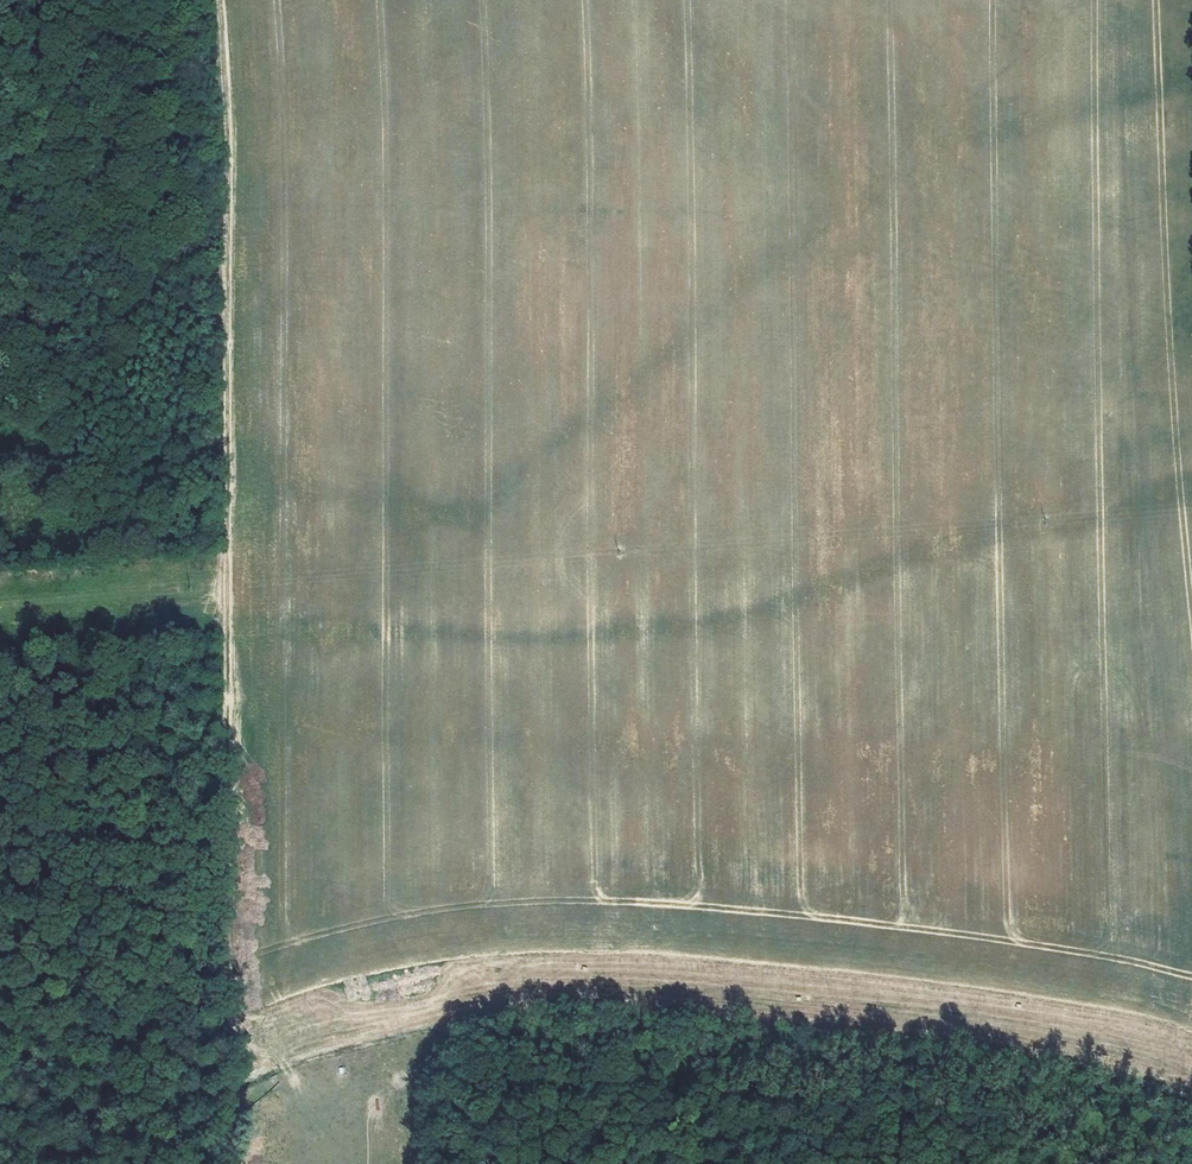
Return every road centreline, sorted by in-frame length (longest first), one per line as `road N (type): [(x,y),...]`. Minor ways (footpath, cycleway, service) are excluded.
road 1 (track): [(214,0),(228,522)]

